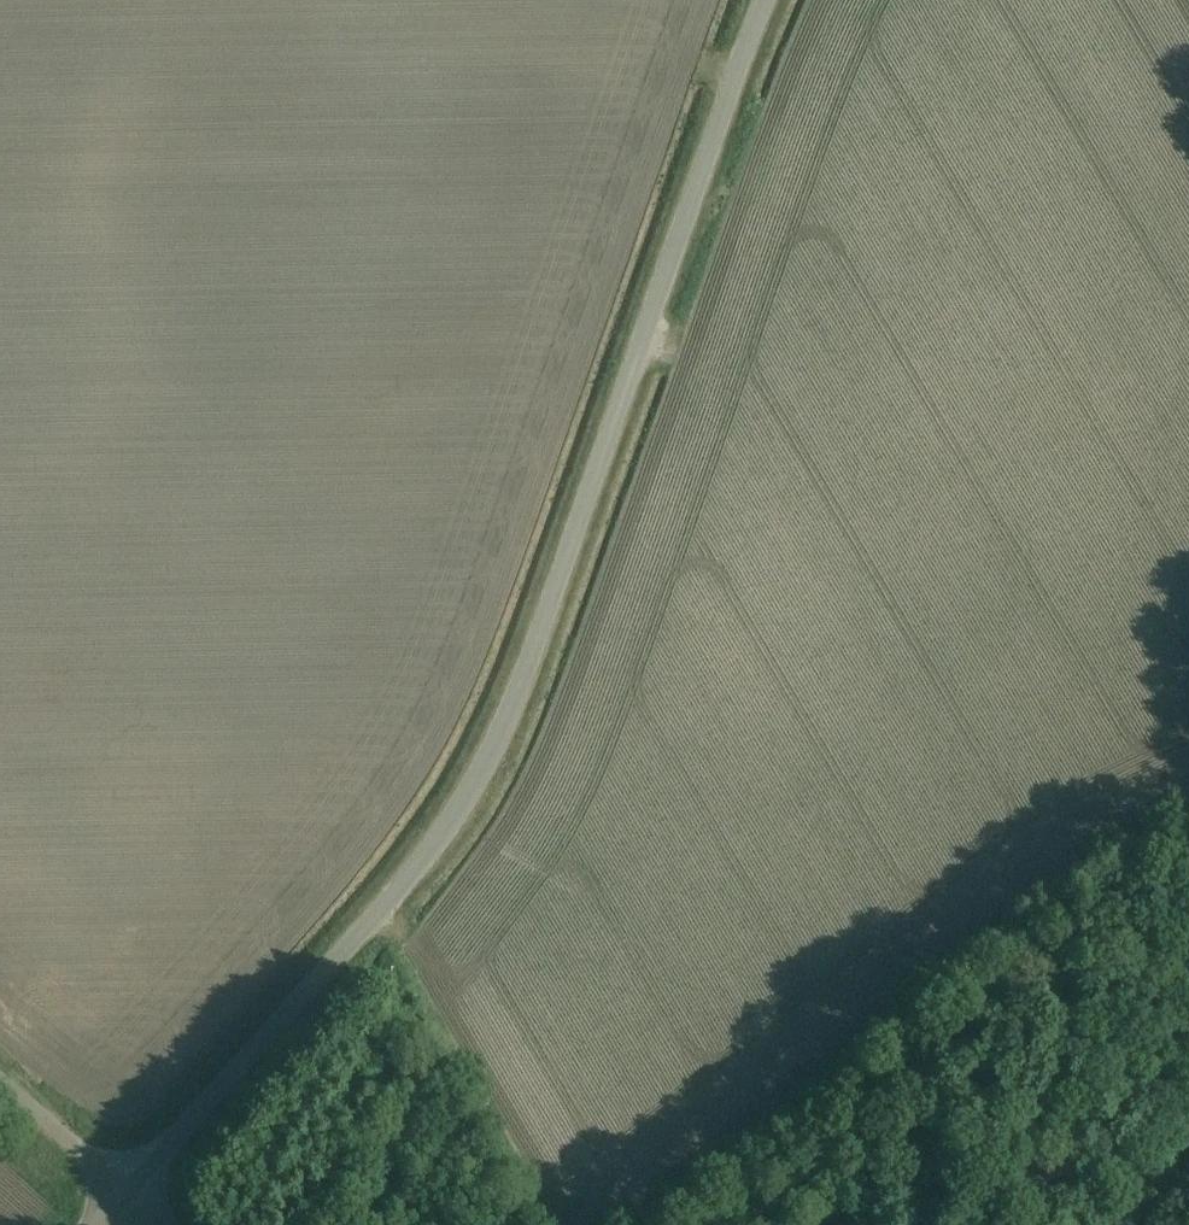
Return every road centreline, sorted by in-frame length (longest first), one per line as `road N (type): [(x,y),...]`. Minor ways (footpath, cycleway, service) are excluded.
road 1 (unclassified): [(127,1192),(382,906),(465,792),(527,651),(717,122),(774,0)]
road 2 (unclassified): [(127,1192),(0,1080)]

